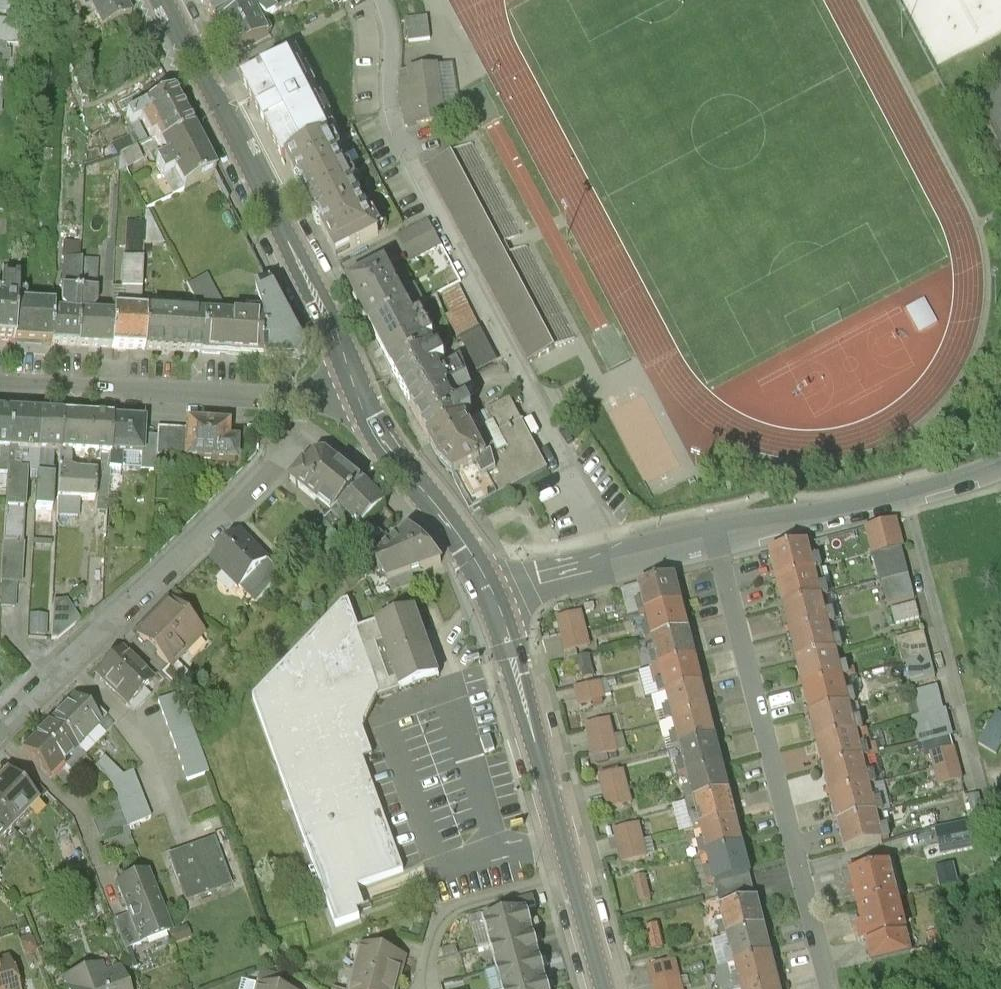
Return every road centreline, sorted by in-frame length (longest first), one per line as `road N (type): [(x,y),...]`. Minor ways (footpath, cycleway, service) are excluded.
road 1 (residential): [(625,566),(400,142),(380,0)]
road 2 (residential): [(831,988),(715,545)]
road 3 (tertiary): [(166,0),(257,174),(354,391)]
road 4 (residential): [(0,734),(289,457)]
road 5 (residential): [(354,391),(272,400),(0,386)]
road 6 (residential): [(715,545),(1000,470)]
road 7 (tertiary): [(576,883),(494,601)]
road 8 (tertiary): [(494,601),(450,523),(396,467),(354,391)]
road 9 (residential): [(427,988),(443,916),(576,883)]
road 10 (residential): [(494,601),(625,566)]

